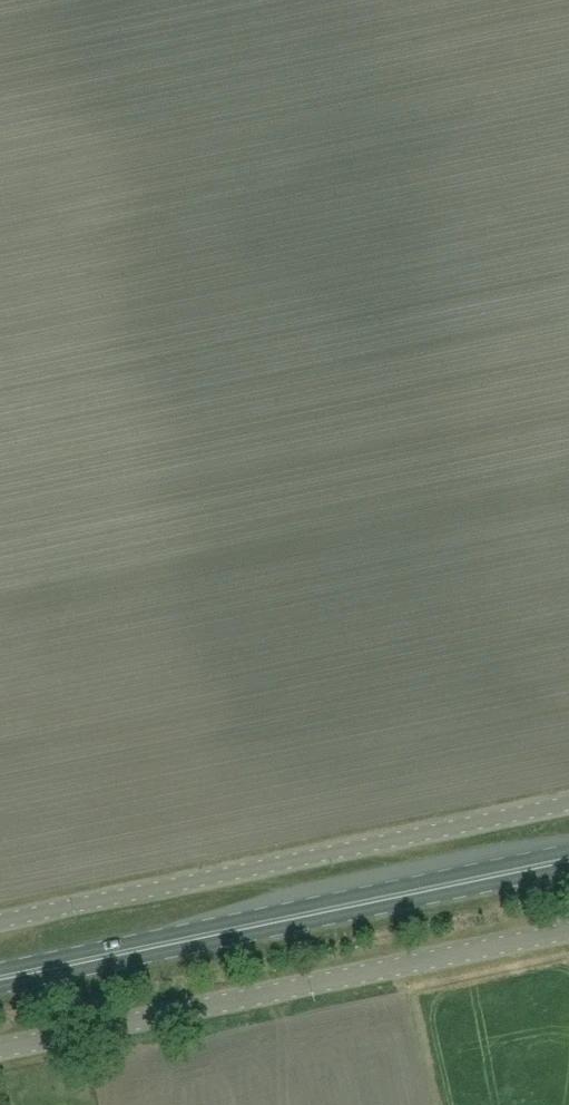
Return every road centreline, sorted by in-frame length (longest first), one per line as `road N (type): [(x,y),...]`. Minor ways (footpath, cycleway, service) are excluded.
road 1 (unclassified): [(0,925),(568,806)]
road 2 (primary): [(0,977),(568,859)]
road 3 (unclassified): [(0,1051),(568,934)]

